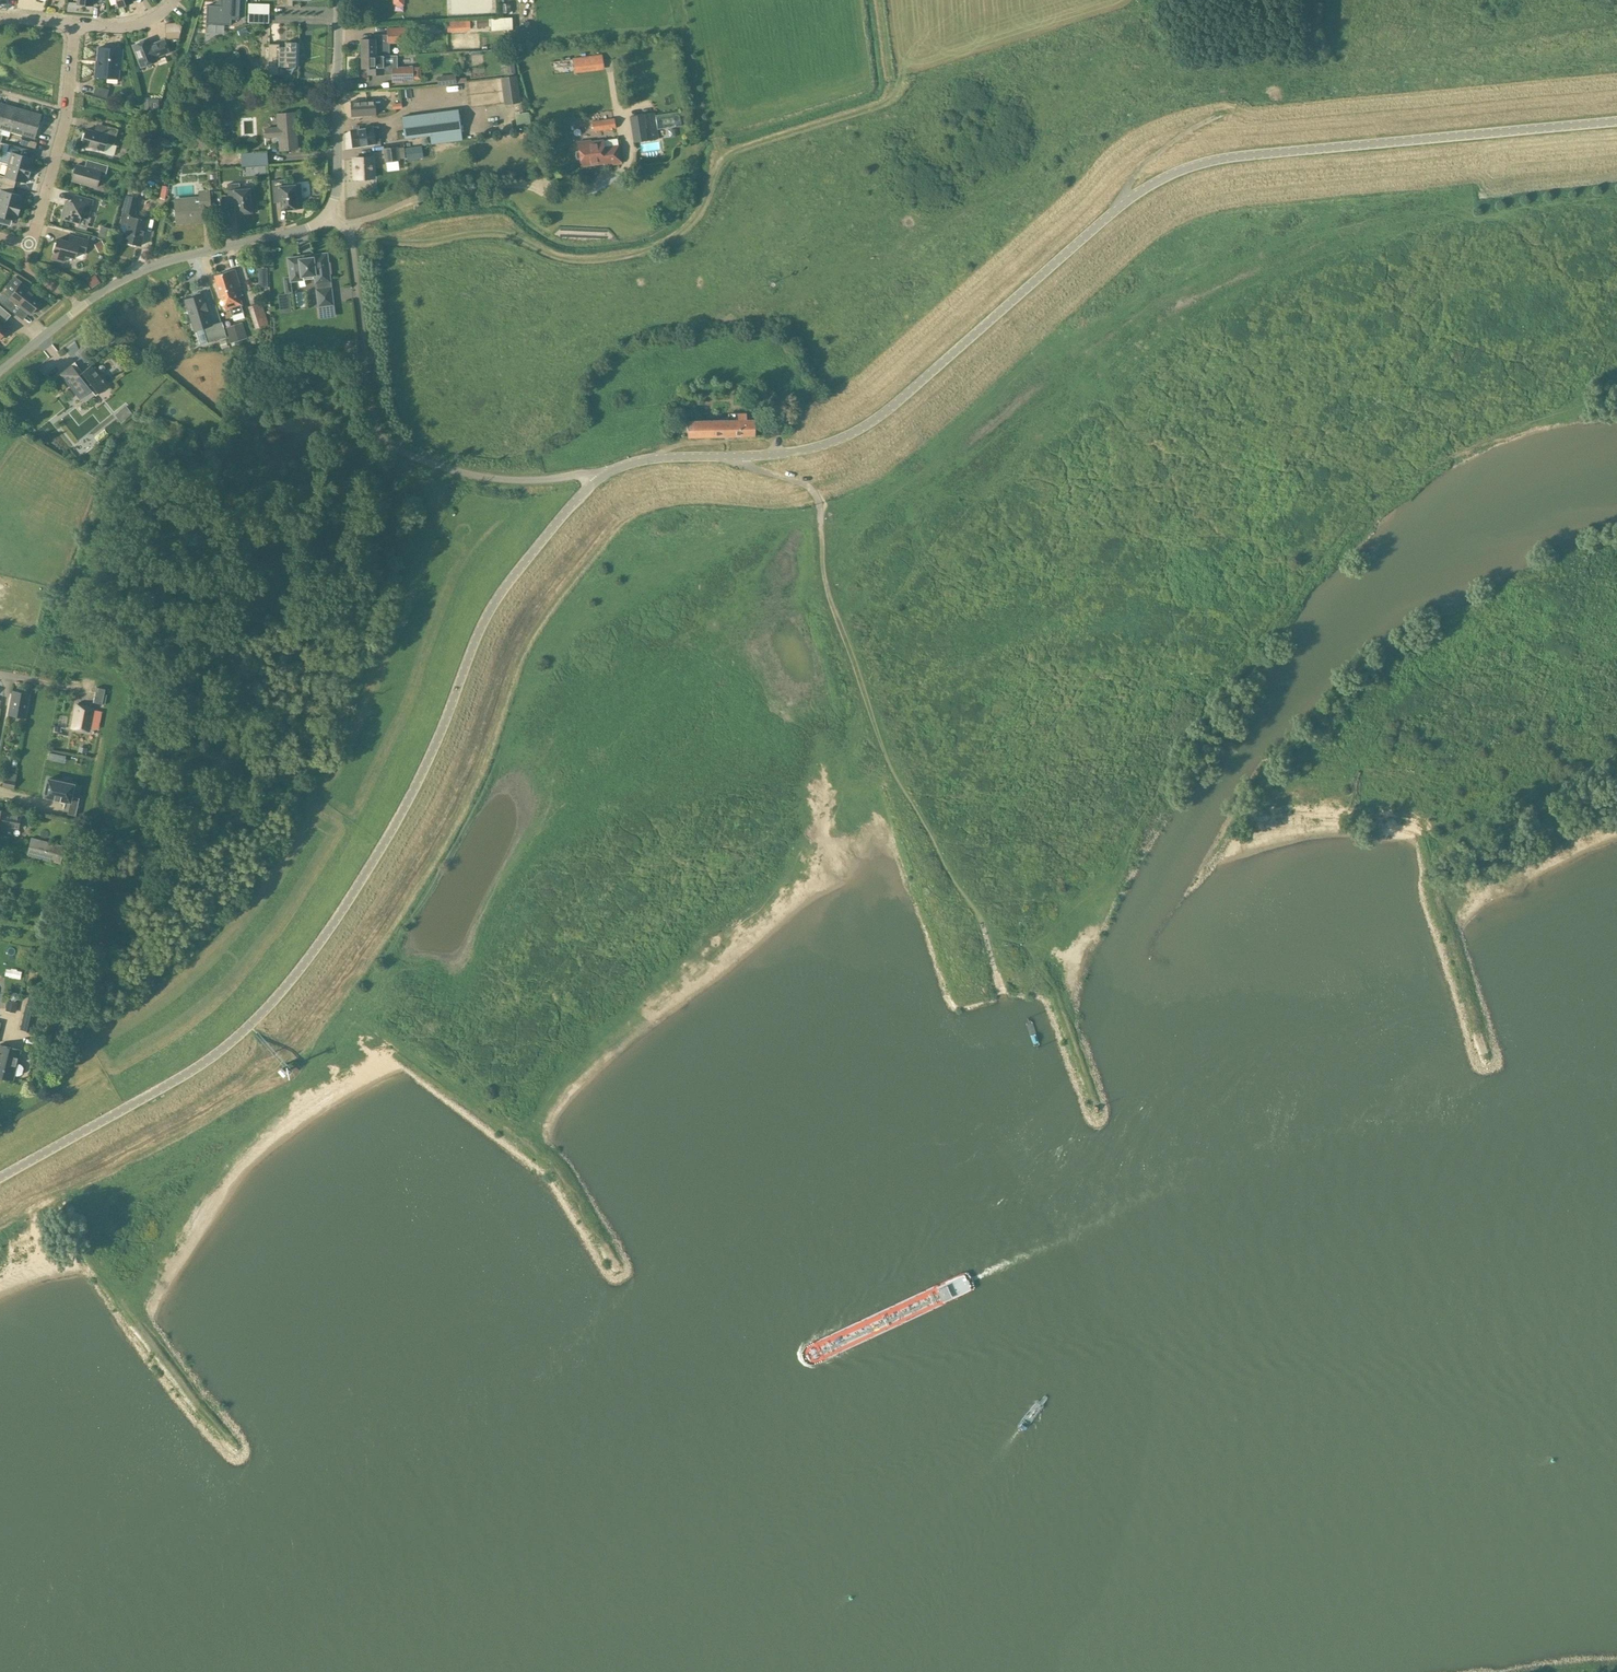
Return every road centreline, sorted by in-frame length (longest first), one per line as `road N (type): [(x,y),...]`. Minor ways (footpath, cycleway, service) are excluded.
road 1 (unclassified): [(598,478),(656,458),(796,452),(876,420),(1131,196),(1199,160),(1616,120)]
road 2 (unclassified): [(0,1178),(197,1069),(255,1025),(299,975),(409,803),(501,596),(598,478)]
road 3 (unclassified): [(598,478),(496,480),(389,446),(376,429),(350,234),(329,215)]
road 4 (track): [(982,924),(884,755),(824,573),(820,510)]
road 5 (track): [(351,239),(433,244),(484,234),(563,255),(635,253),(671,240),(694,220),(720,162)]
road 6 (unclassified): [(0,373),(136,273),(306,229),(329,215)]
road 7 (residential): [(73,25),(66,120),(29,245),(0,236)]
road 8 (unclassified): [(329,215),(339,178),(339,0)]
road 9 (track): [(720,162),(893,95)]
road 10 (track): [(1248,103),(1154,152),(1123,188),(1119,207)]
road 11 (track): [(679,0),(703,125),(720,162)]

